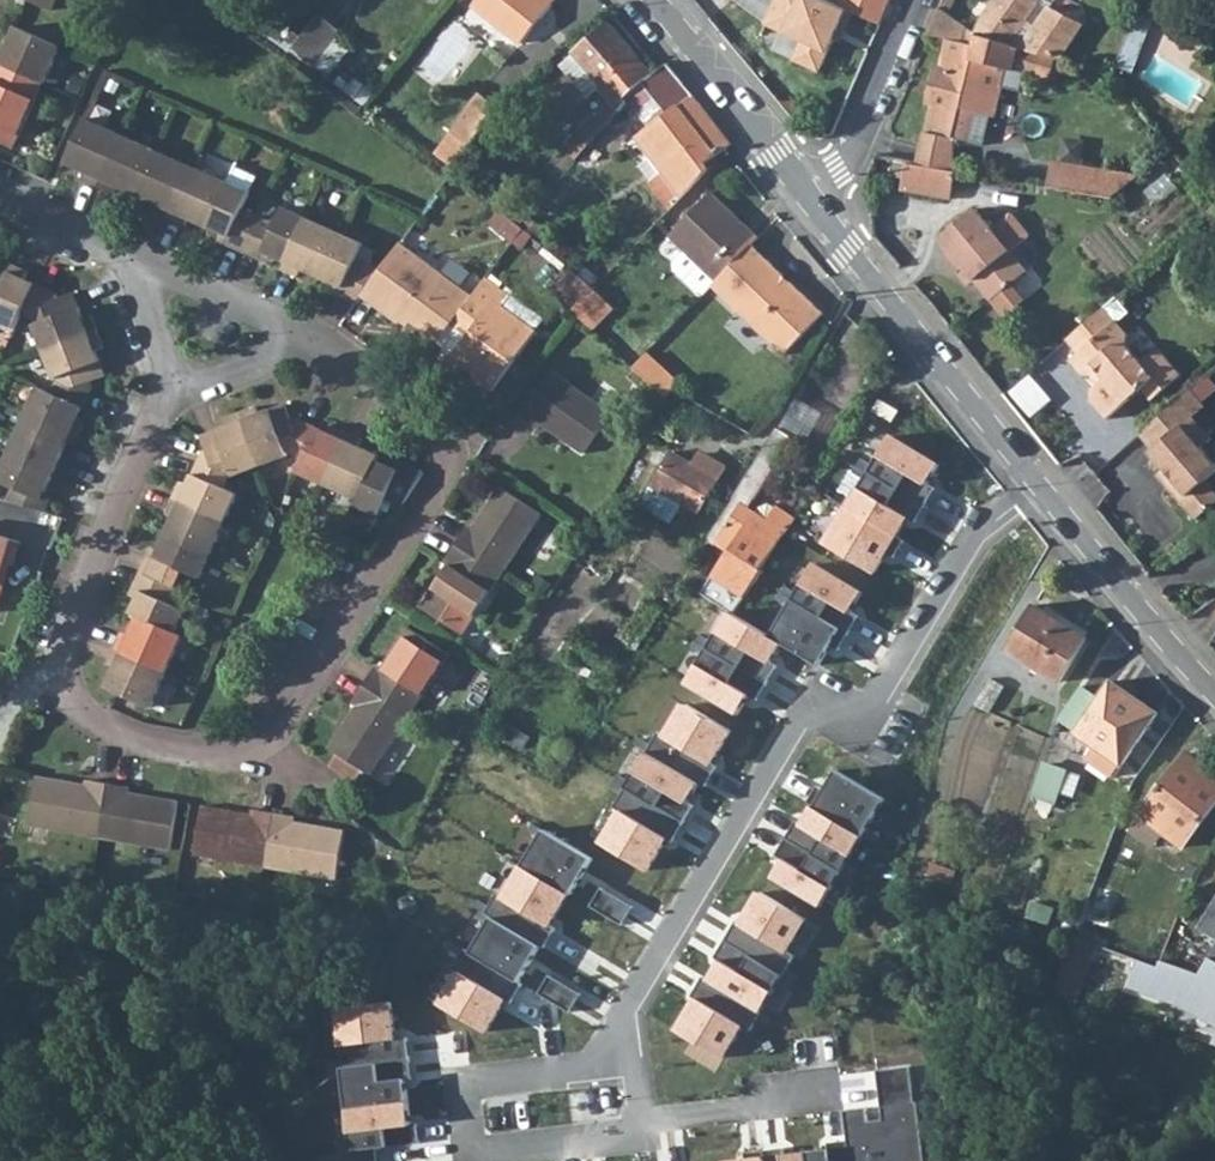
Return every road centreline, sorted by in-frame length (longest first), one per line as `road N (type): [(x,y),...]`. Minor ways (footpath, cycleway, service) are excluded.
road 1 (residential): [(319,340),(440,427),(449,473),(274,734),(214,755),(131,743),(75,703),(58,651),(171,387)]
road 2 (residential): [(1040,474),(965,572),(877,718),(821,691),(628,1018)]
road 3 (residential): [(644,1131),(494,1150),(469,1134),(463,1081),(600,1060),(628,1018)]
road 4 (tertiary): [(815,196),(1040,474)]
road 5 (tertiary): [(1040,474),(1214,692)]
road 6 (tertiary): [(660,0),(815,196)]
road 7 (residential): [(815,196),(849,157),(915,0)]
road 8 (residential): [(132,255),(319,340)]
road 9 (residential): [(827,1100),(644,1131)]
road 10 (residential): [(171,387),(319,340)]
road 11 (residential): [(0,195),(132,255)]
road 12 (residential): [(171,387),(132,255)]

